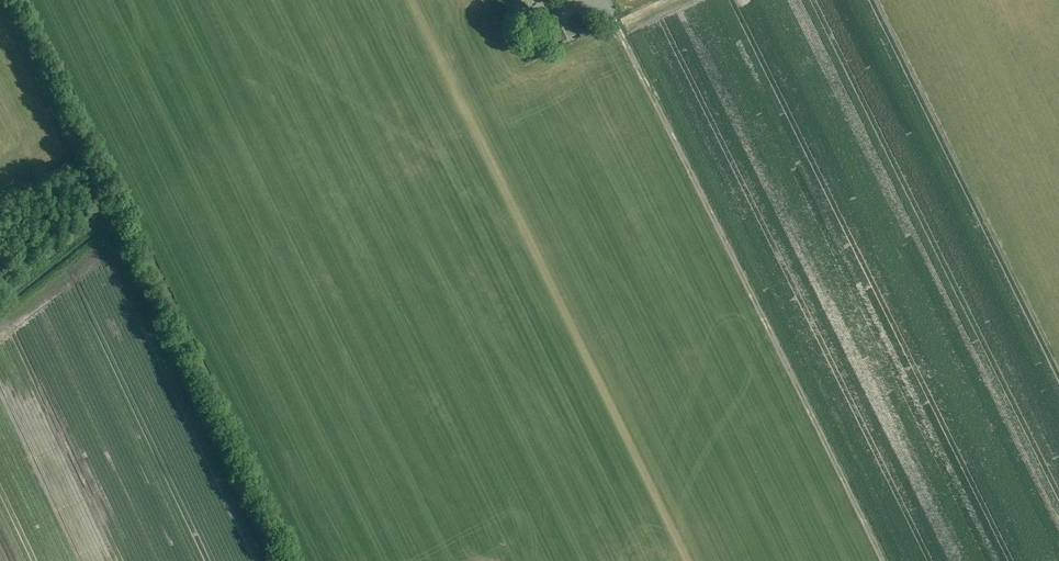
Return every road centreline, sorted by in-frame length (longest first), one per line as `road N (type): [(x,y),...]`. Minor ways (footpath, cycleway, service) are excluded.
road 1 (track): [(0,289),(109,212),(276,560)]

